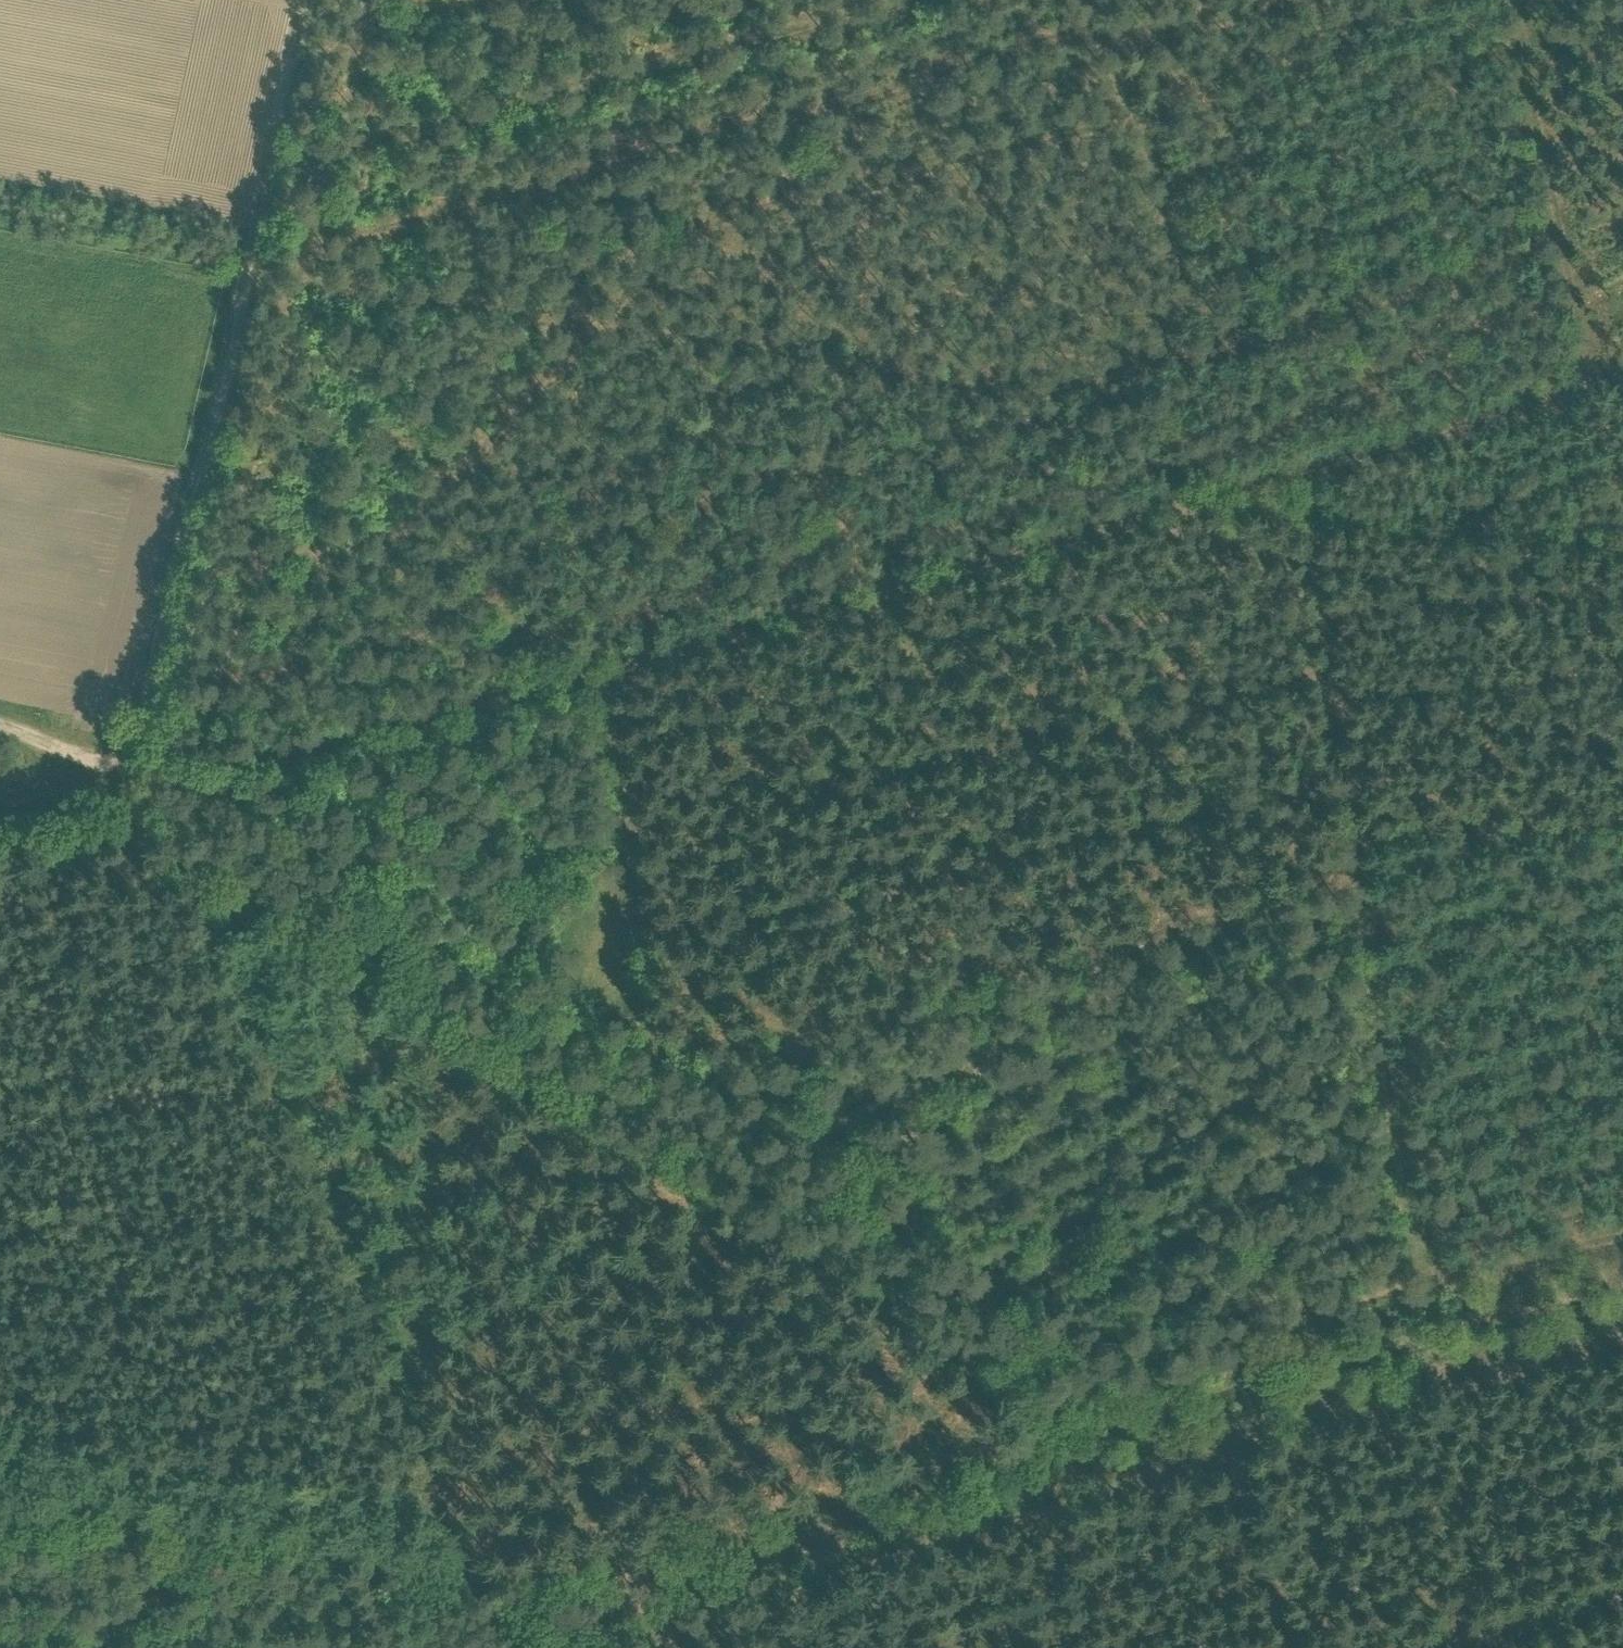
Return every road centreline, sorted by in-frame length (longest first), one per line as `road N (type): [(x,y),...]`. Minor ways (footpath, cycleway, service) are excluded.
road 1 (track): [(0,726),(184,763),(1622,400)]
road 2 (track): [(311,0),(153,757)]

